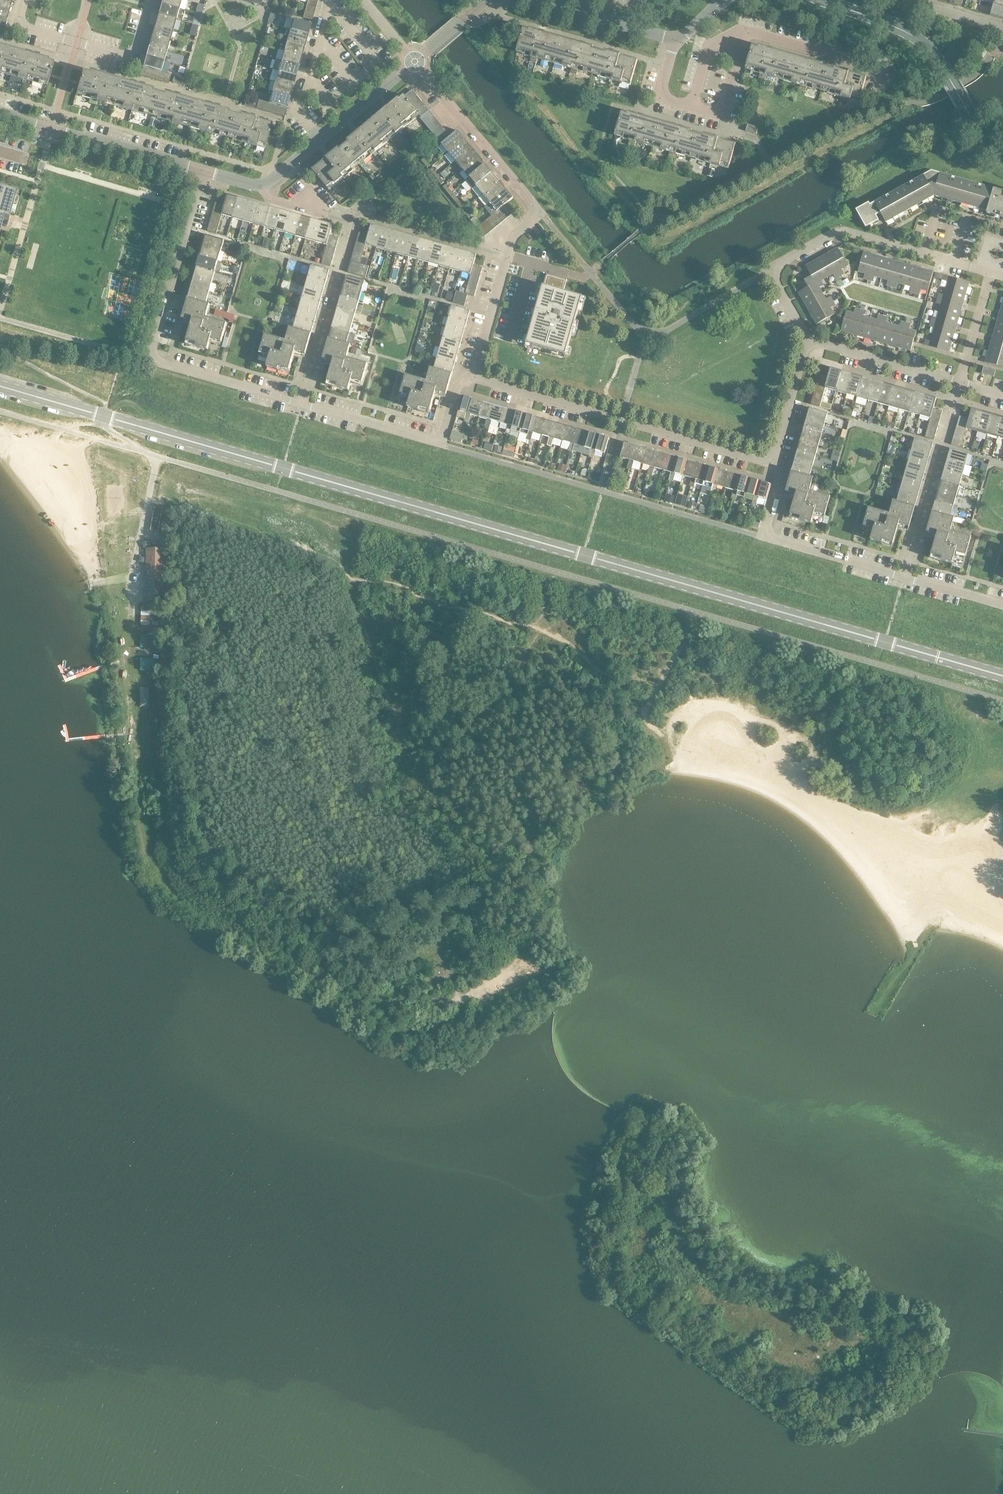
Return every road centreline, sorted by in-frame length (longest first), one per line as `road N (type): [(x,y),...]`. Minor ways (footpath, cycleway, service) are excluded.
road 1 (tertiary): [(1002,678),(0,386)]
road 2 (residential): [(471,377),(459,386),(438,439),(150,358),(202,170)]
road 3 (residential): [(471,377),(504,252),(542,214),(415,64)]
road 4 (residential): [(774,464),(780,477),(764,538),(1002,605)]
road 5 (residential): [(774,464),(471,377)]
road 6 (residential): [(979,269),(838,233),(775,270),(808,341)]
road 7 (secondary): [(1002,155),(922,42),(821,0)]
road 8 (residential): [(22,0),(15,27),(137,62),(156,0)]
road 9 (residential): [(202,170),(0,117)]
road 10 (residential): [(960,383),(808,341)]
road 11 (residential): [(321,140),(300,103),(330,0)]
road 12 (residential): [(731,44),(748,36),(862,69)]
road 13 (residential): [(321,140),(263,186),(202,170)]
road 14 (residential): [(808,341),(774,464)]
road 15 (residential): [(415,64),(321,140)]

